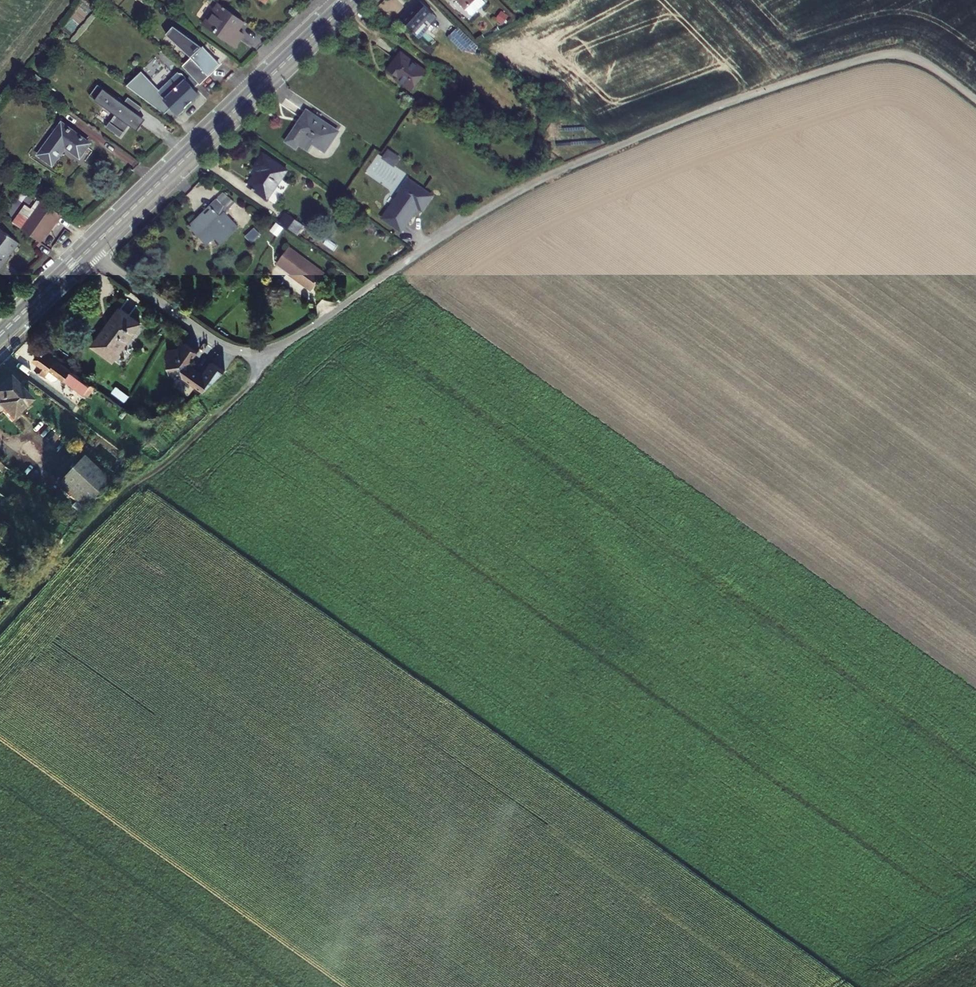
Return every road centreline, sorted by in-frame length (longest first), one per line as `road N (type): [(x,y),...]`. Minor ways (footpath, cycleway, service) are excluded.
road 1 (unclassified): [(975,100),(927,64),(895,54),(720,105),(530,184),(288,341),(259,351)]
road 2 (track): [(259,351),(250,385),(170,460),(123,492),(0,626)]
road 3 (tertiary): [(88,250),(348,0)]
road 4 (residential): [(88,250),(215,341),(259,351)]
road 5 (tertiary): [(0,335),(88,250)]

